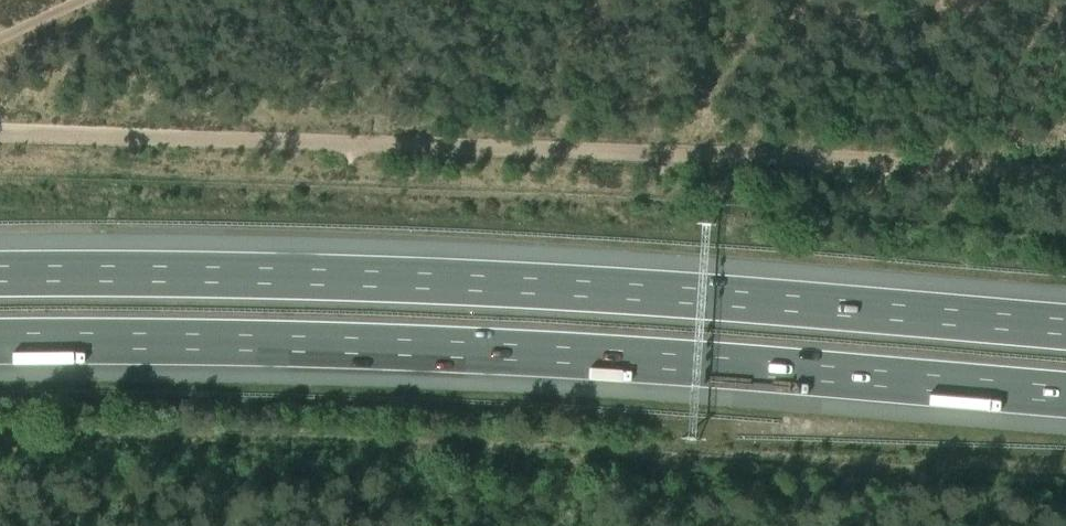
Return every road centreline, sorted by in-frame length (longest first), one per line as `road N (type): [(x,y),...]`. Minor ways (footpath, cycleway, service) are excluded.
road 1 (motorway): [(1065,332),(419,284),(0,277)]
road 2 (motorway): [(0,342),(204,341),(647,359),(1065,394)]
road 3 (track): [(0,132),(1065,170)]

